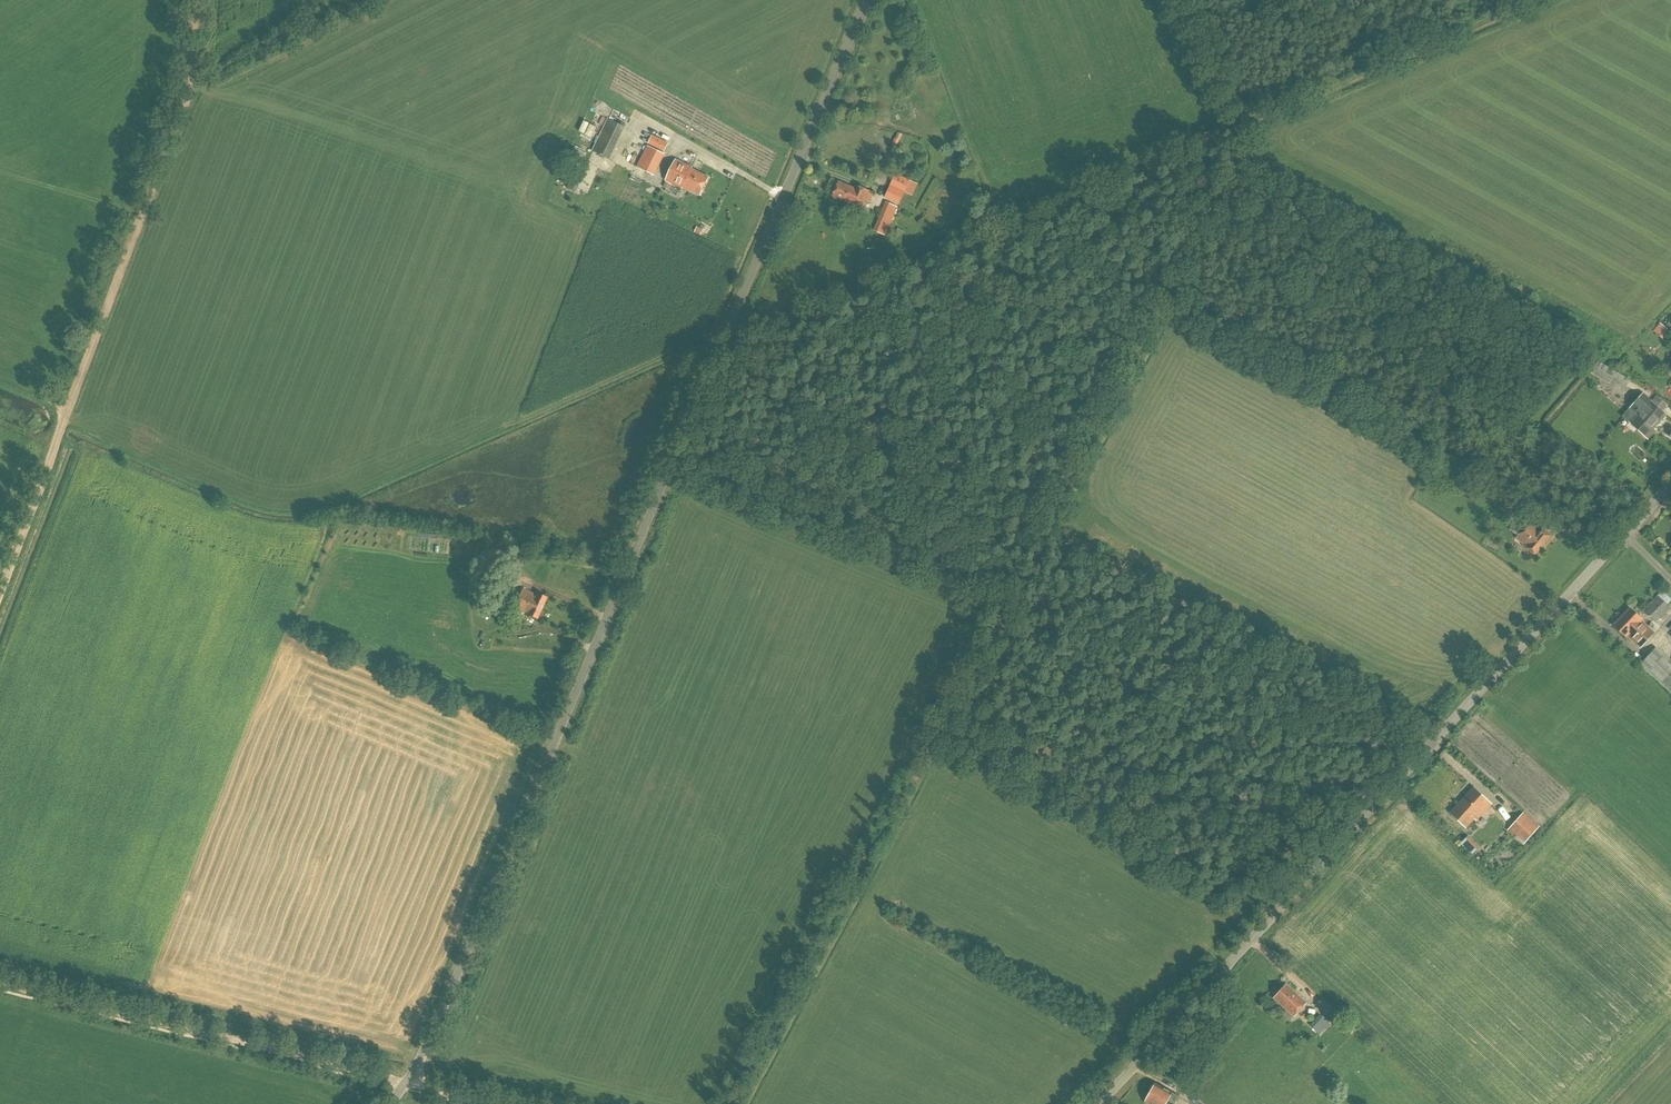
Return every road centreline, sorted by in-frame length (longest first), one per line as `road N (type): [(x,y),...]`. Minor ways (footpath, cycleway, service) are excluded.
road 1 (unclassified): [(390,1103),(416,1067),(868,0)]
road 2 (unclassified): [(1099,1103),(1670,482)]
road 3 (track): [(496,1103),(0,982)]
road 4 (track): [(63,423),(181,118),(186,0)]
road 5 (track): [(0,586),(63,423)]

